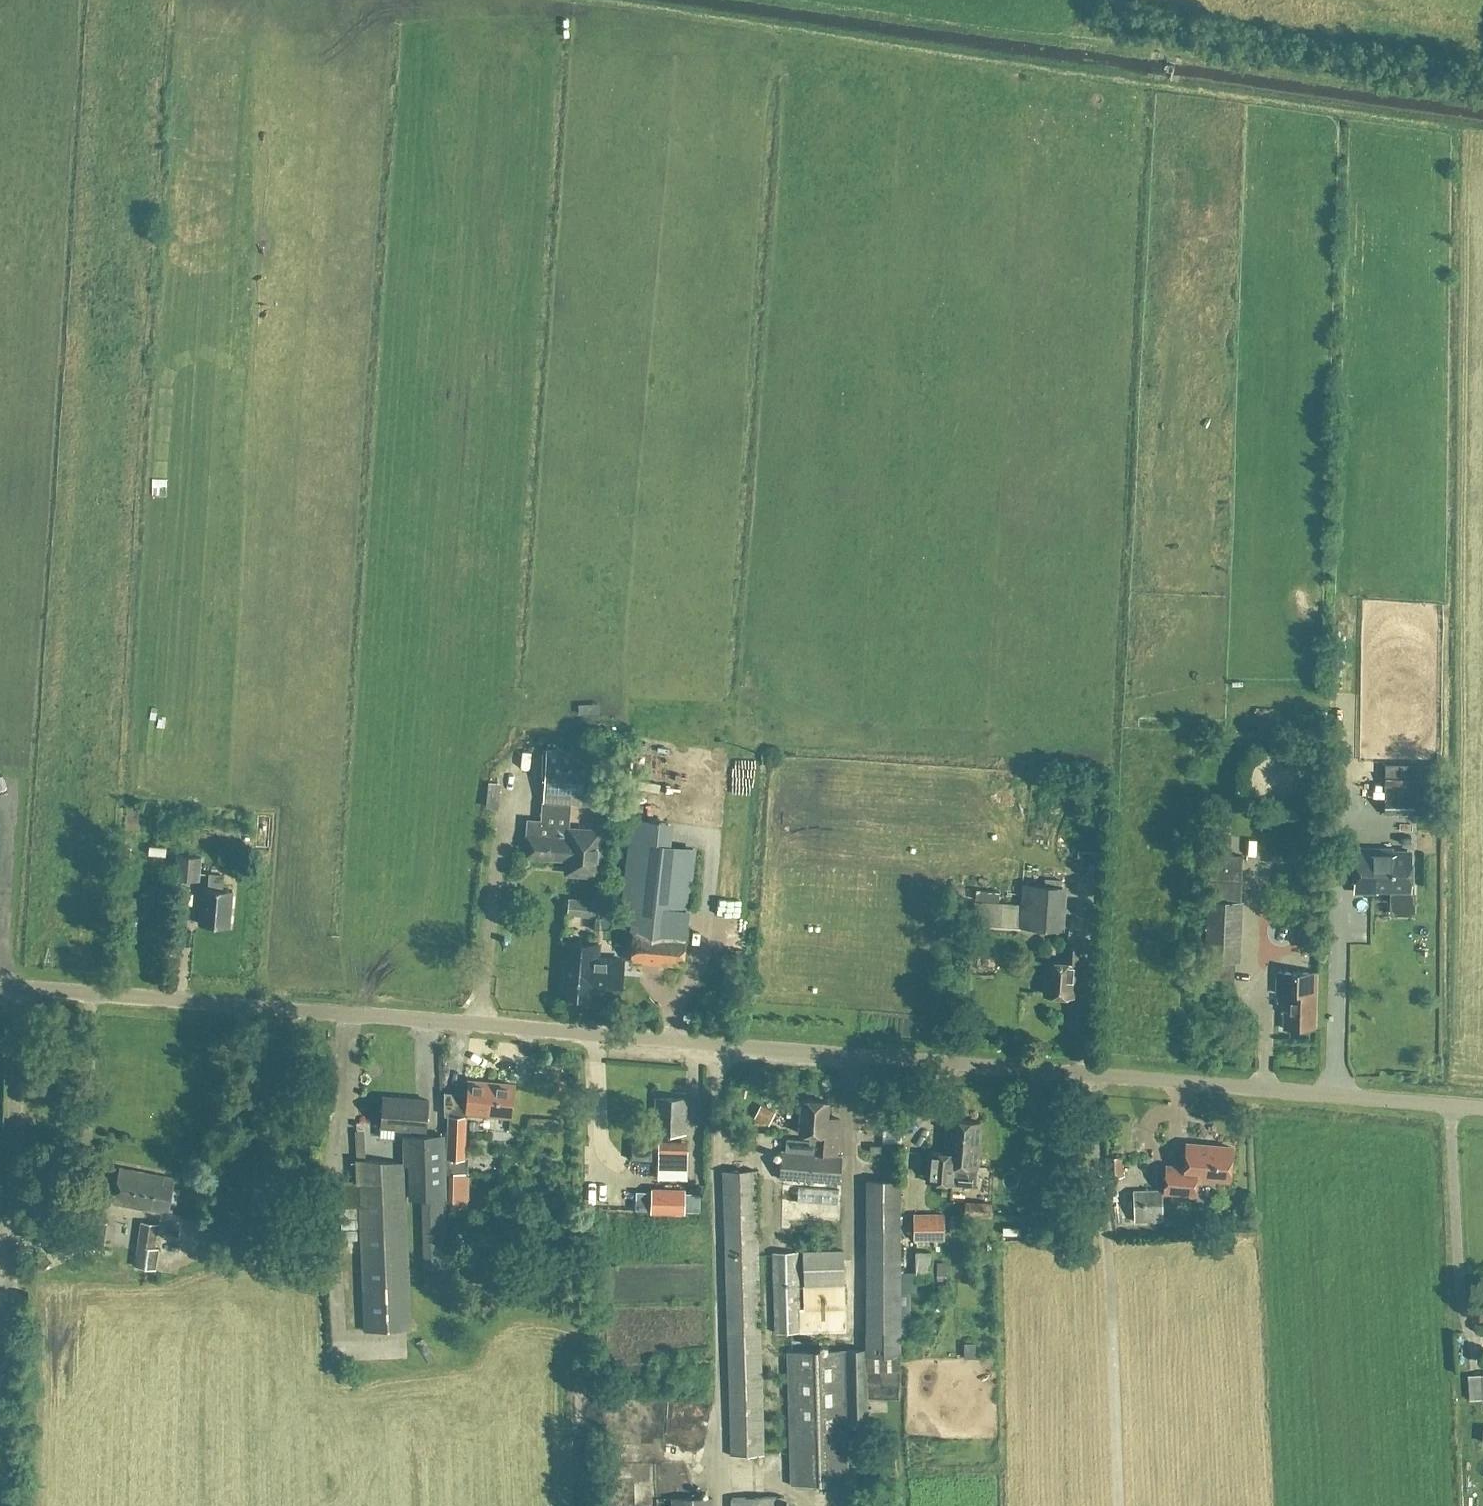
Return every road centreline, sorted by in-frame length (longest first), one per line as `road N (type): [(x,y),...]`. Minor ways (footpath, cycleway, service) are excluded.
road 1 (unclassified): [(1482,1107),(0,985)]

